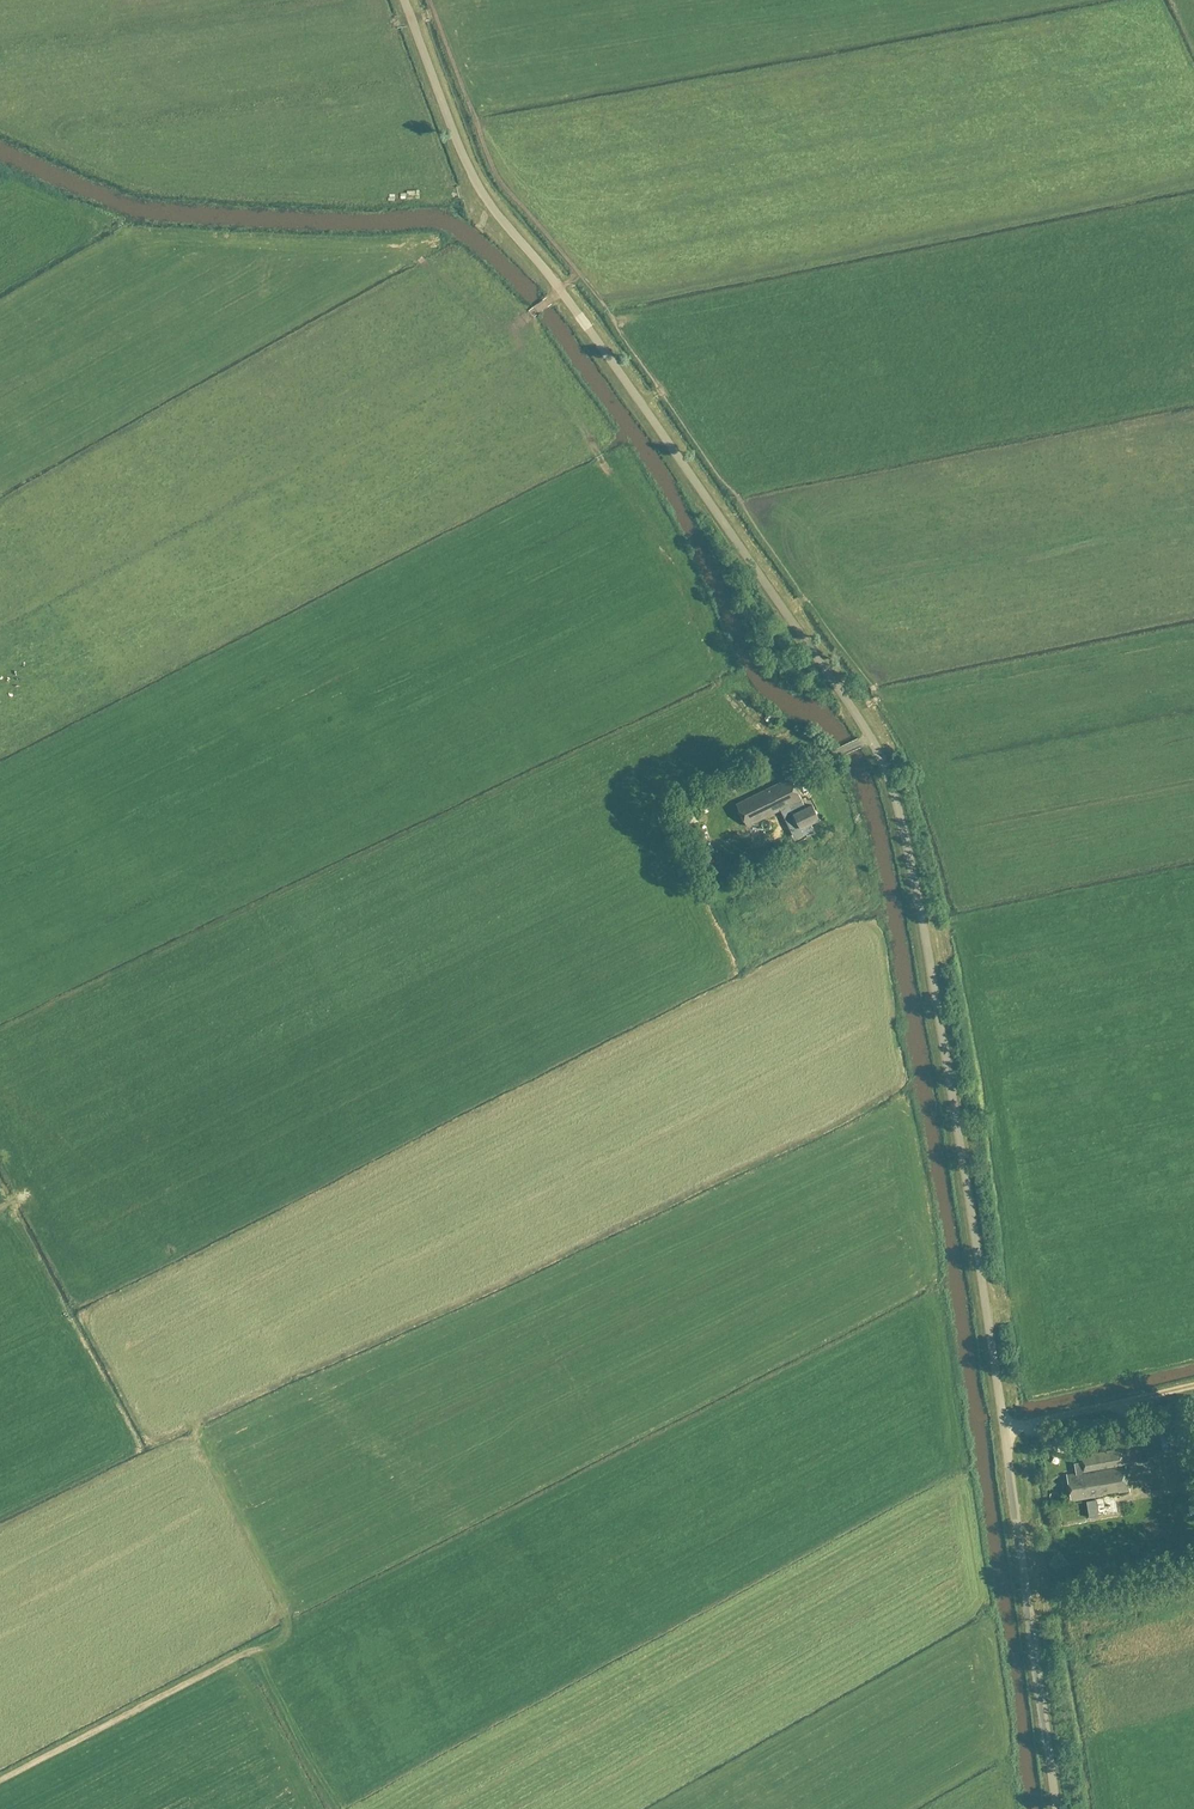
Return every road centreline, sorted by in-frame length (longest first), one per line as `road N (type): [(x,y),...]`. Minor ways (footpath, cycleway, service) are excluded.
road 1 (unclassified): [(1059,1808),(906,841),(878,745),(647,404),(547,269),(478,196),(403,0)]
road 2 (track): [(1193,1381),(1003,1426)]

